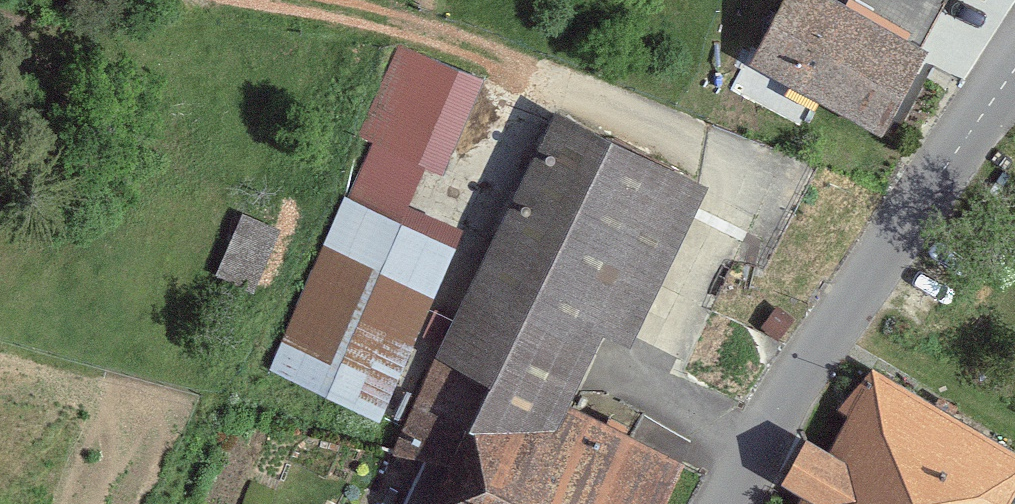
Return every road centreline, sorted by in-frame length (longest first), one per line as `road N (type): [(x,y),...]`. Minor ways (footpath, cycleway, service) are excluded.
road 1 (residential): [(1014,57),(785,376),(723,503)]

